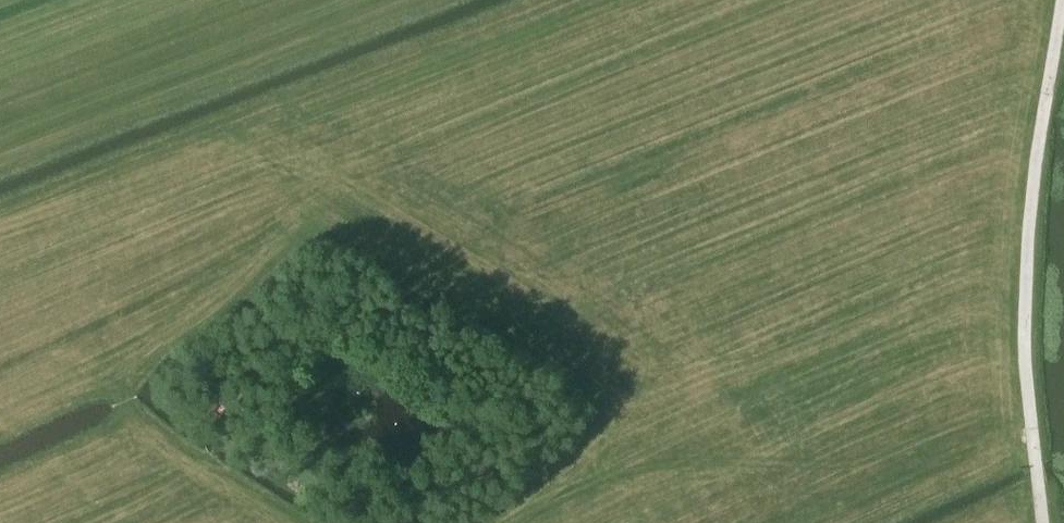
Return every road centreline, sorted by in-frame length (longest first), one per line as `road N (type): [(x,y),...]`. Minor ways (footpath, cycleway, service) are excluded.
road 1 (track): [(1043,522),(1027,377),(1024,223),(1060,0)]

